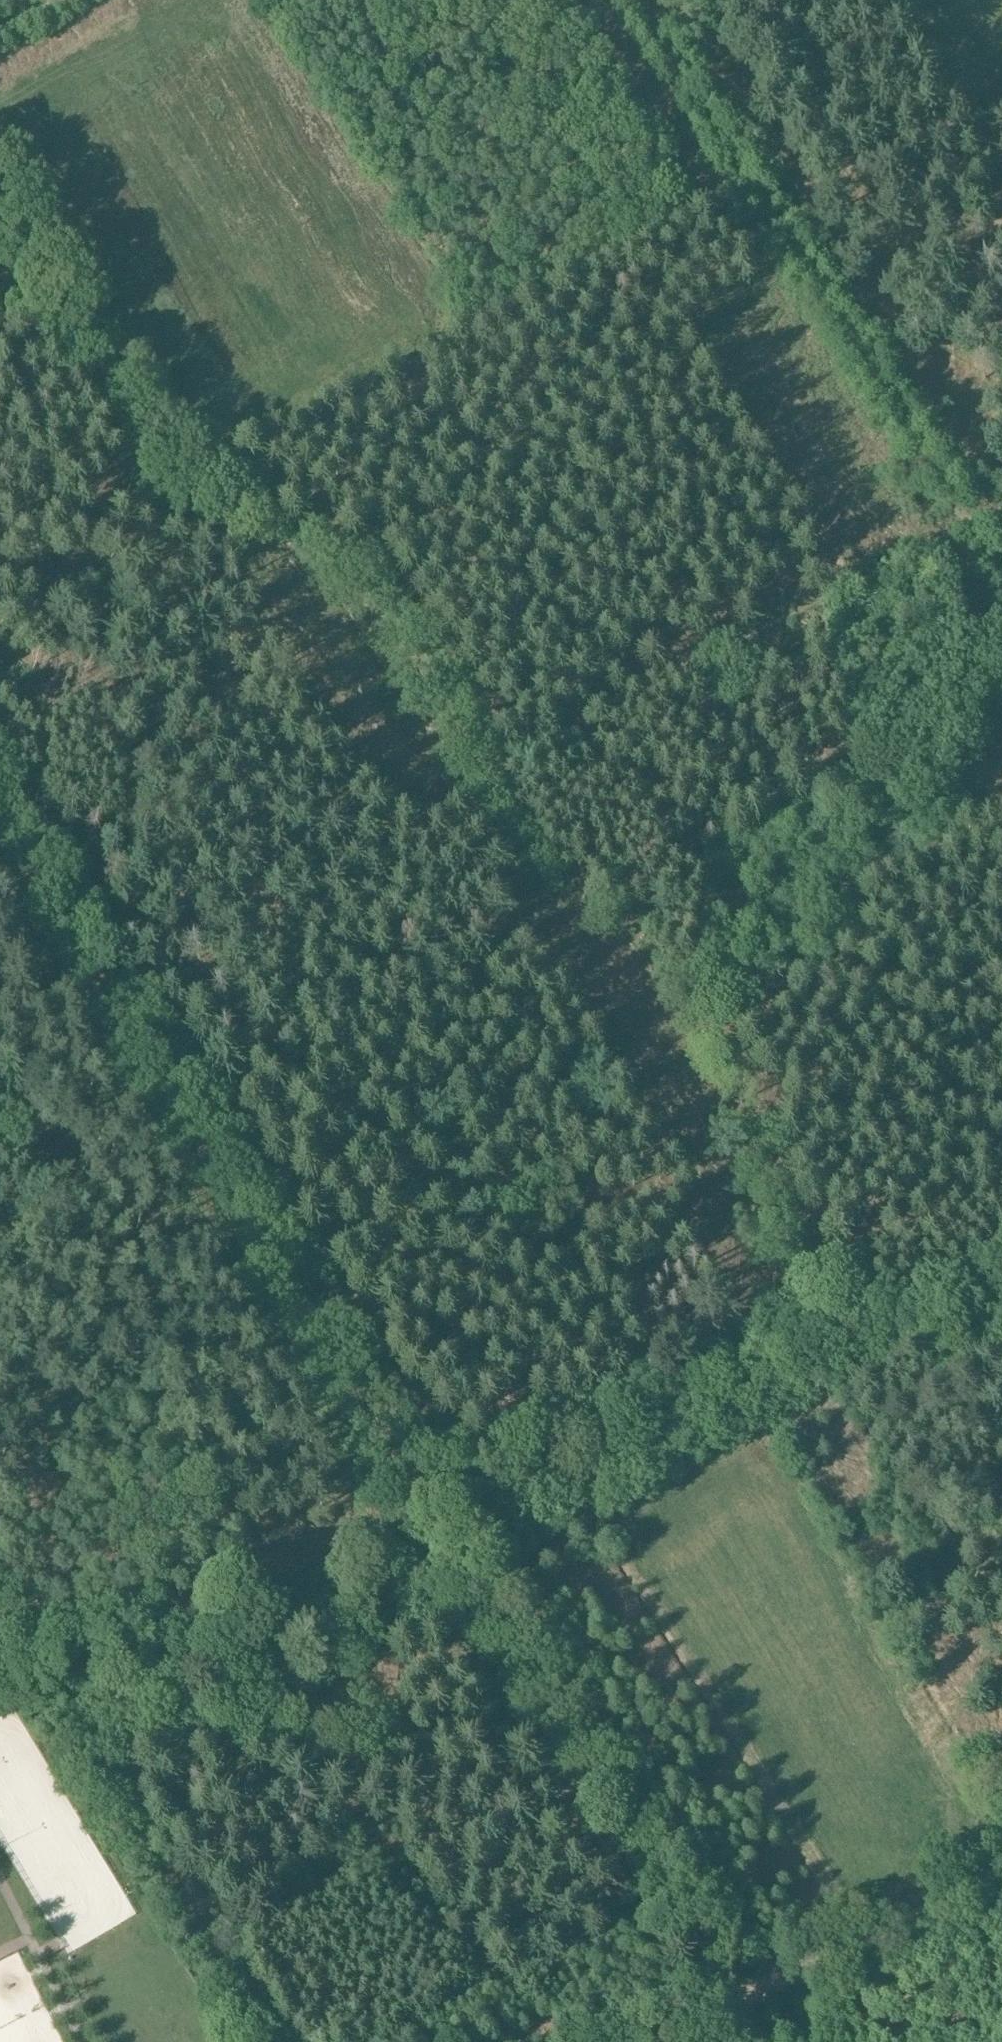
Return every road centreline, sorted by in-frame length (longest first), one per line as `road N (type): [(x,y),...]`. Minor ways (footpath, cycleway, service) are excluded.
road 1 (track): [(0,830),(743,1999)]
road 2 (track): [(638,0),(1001,576)]
road 3 (track): [(1001,1876),(653,2041)]

